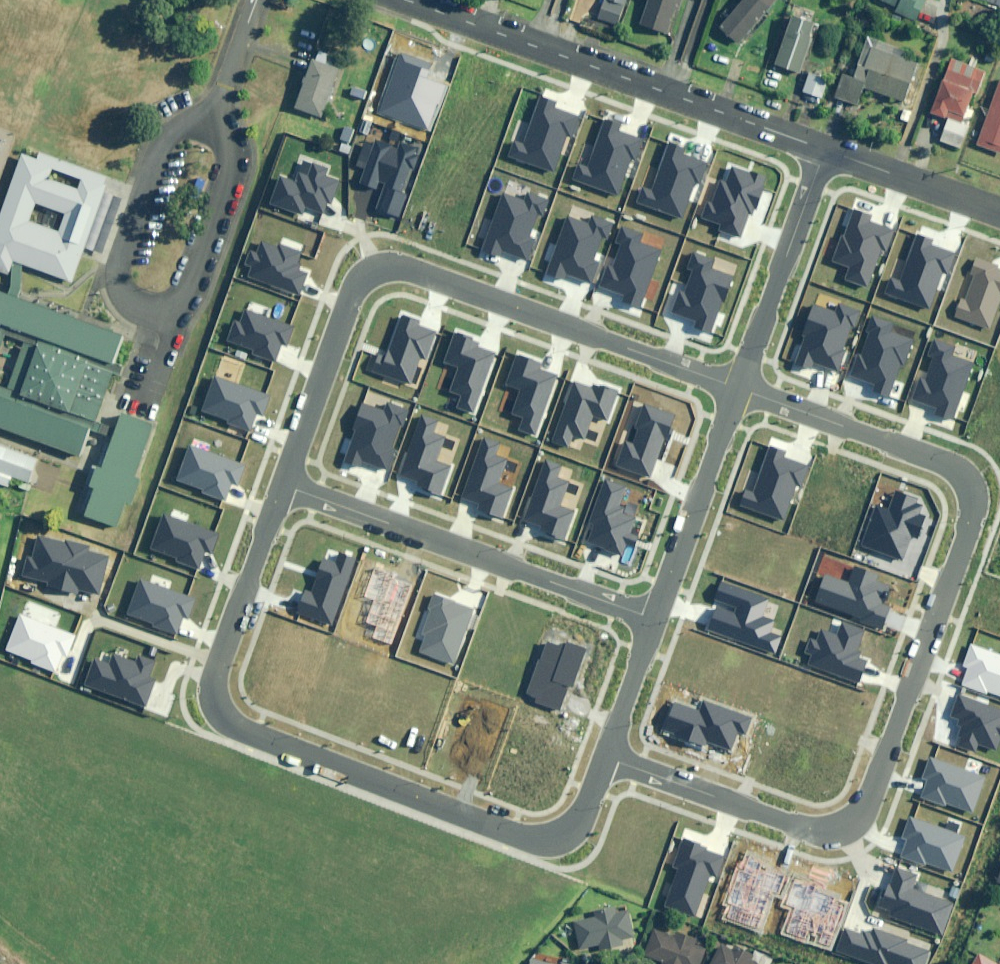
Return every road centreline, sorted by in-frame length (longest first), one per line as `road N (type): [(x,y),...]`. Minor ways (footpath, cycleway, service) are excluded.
road 1 (residential): [(746,378),(958,455),(974,474),(980,509),(874,795),(857,815),(811,817),(612,746)]
road 2 (residential): [(612,746),(584,814),(556,830),(538,829),(232,707),(220,670),(290,474)]
road 3 (residential): [(290,474),(356,287),(364,270),(393,256),(746,378)]
road 4 (residential): [(403,0),(825,152)]
road 5 (residential): [(661,608),(290,474)]
road 6 (residential): [(746,378),(661,608)]
road 7 (residential): [(746,378),(825,152)]
road 8 (residential): [(825,152),(999,215)]
road 9 (residential): [(661,608),(612,746)]

